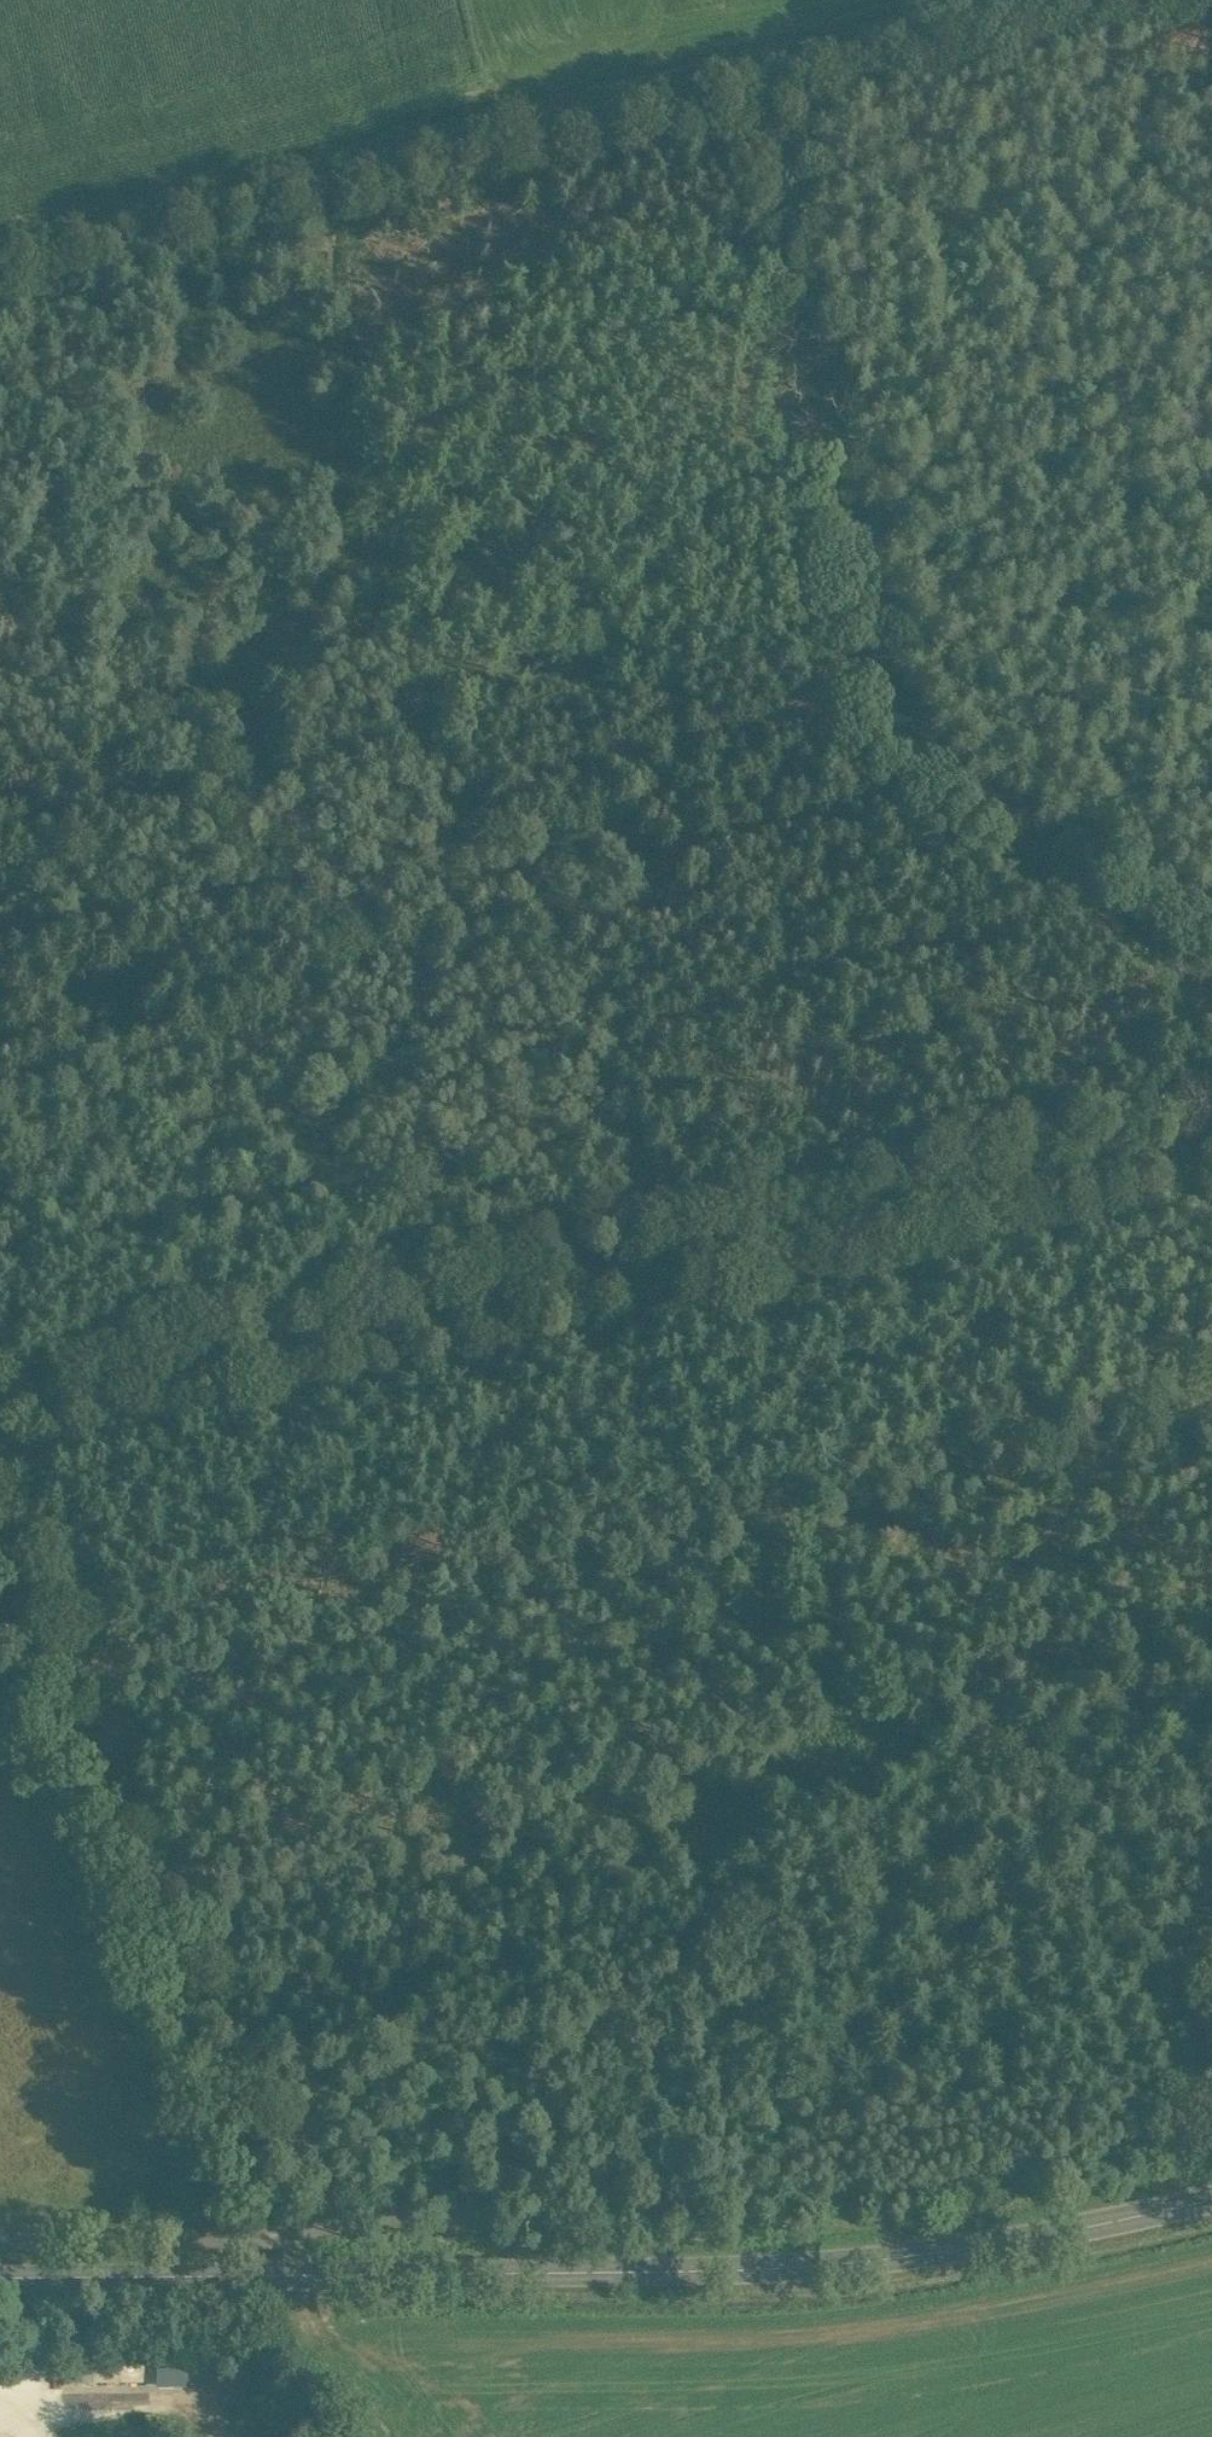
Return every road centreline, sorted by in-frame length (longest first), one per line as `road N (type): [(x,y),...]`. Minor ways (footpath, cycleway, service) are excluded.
road 1 (tertiary): [(0,2243),(236,2251),(286,2261),(725,2259),(1036,2230),(1211,2198)]

